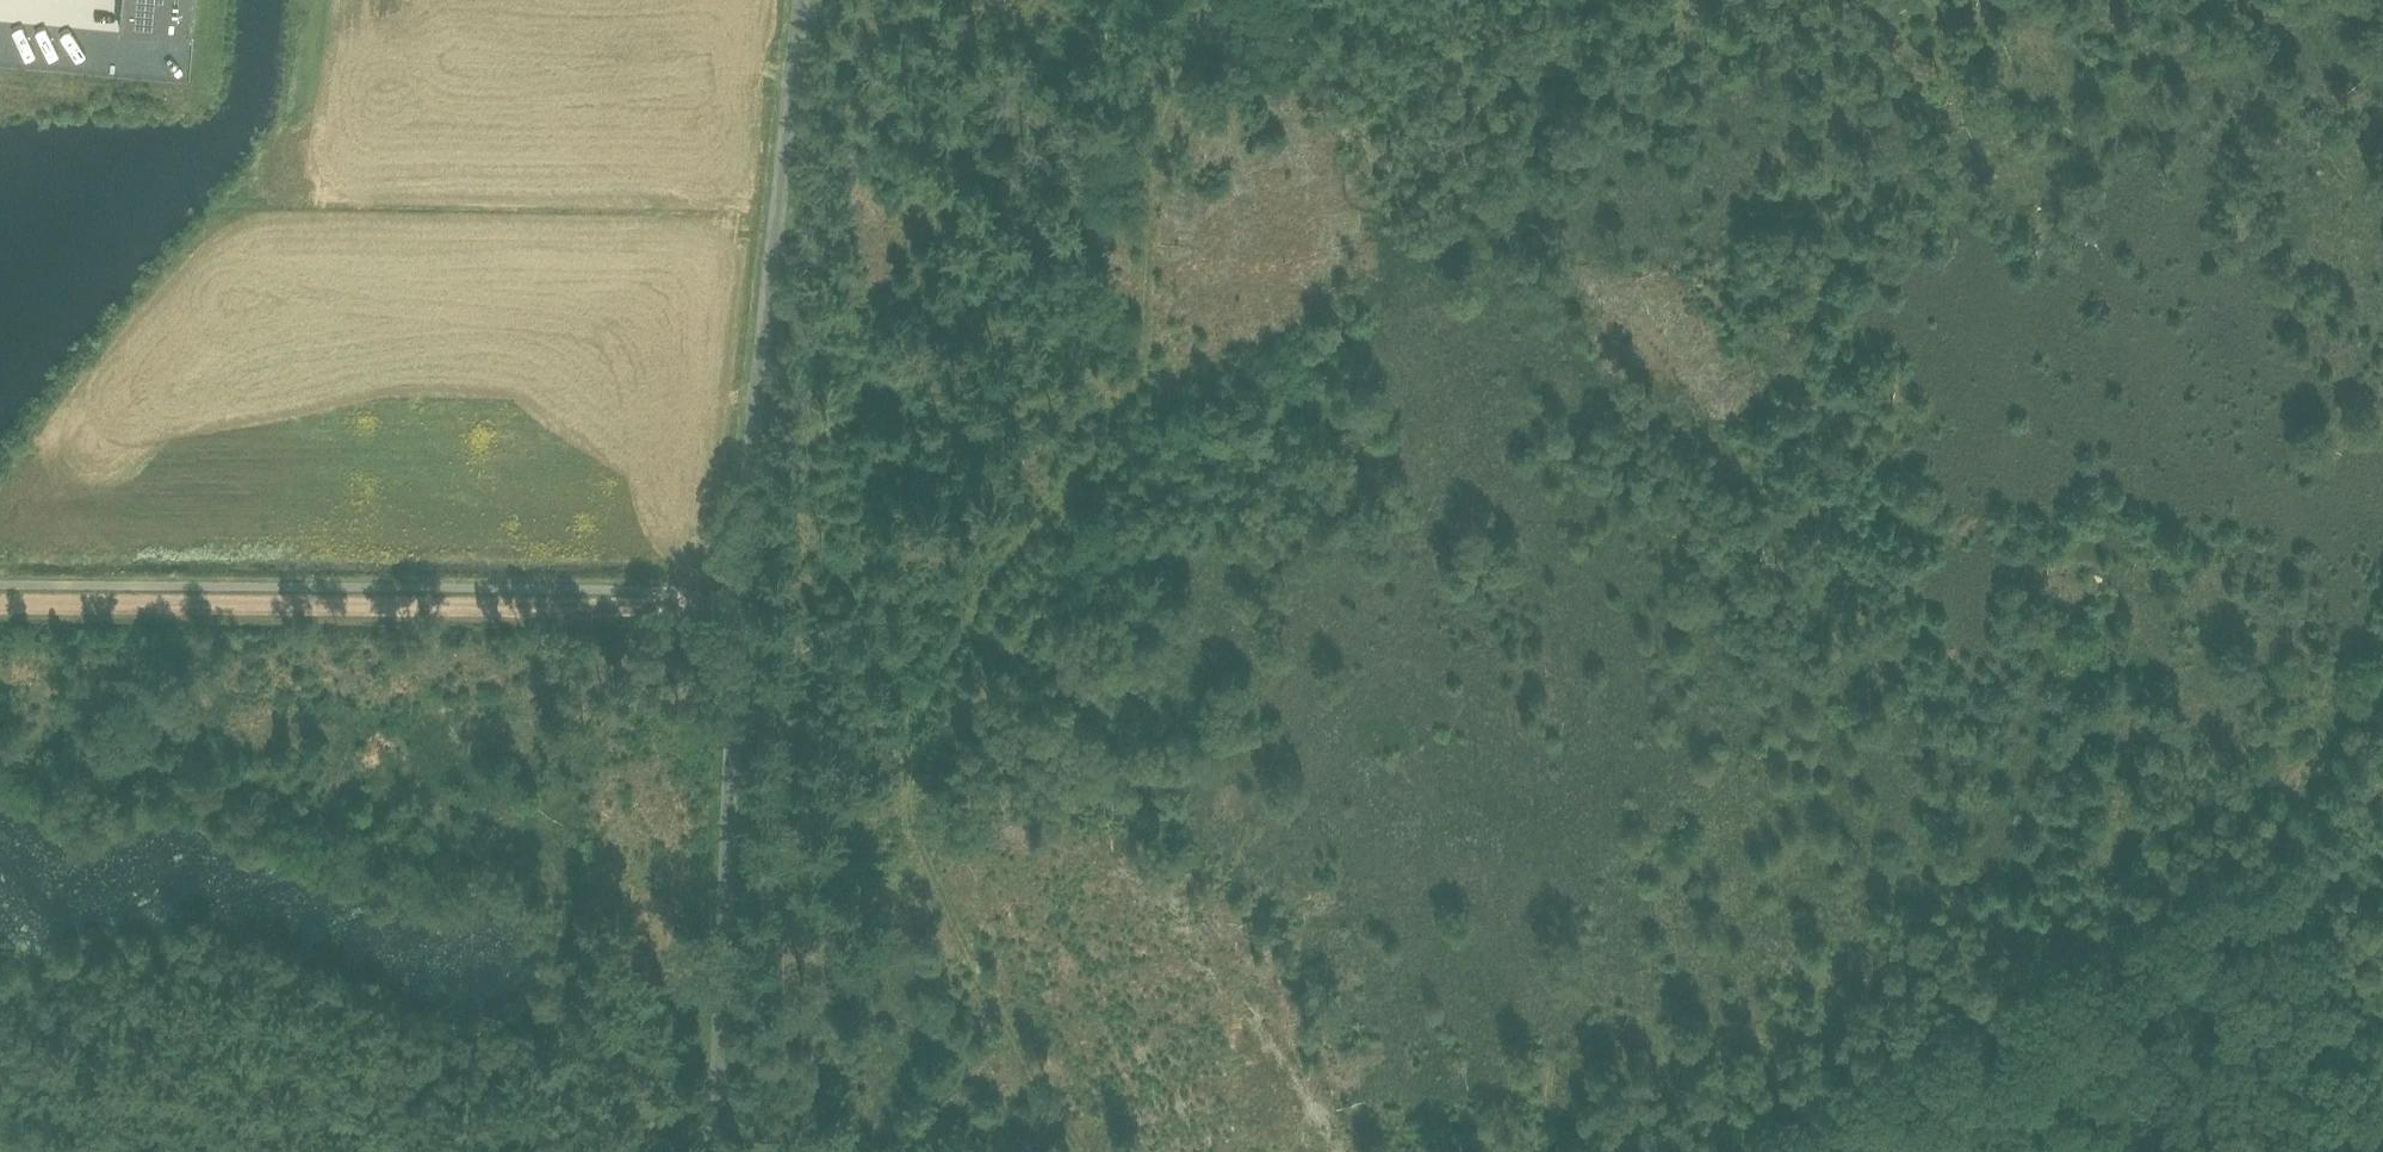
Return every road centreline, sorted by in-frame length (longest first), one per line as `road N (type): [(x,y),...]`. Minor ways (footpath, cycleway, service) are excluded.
road 1 (unclassified): [(719,1151),(735,606),(802,0)]
road 2 (track): [(693,606),(0,603)]

